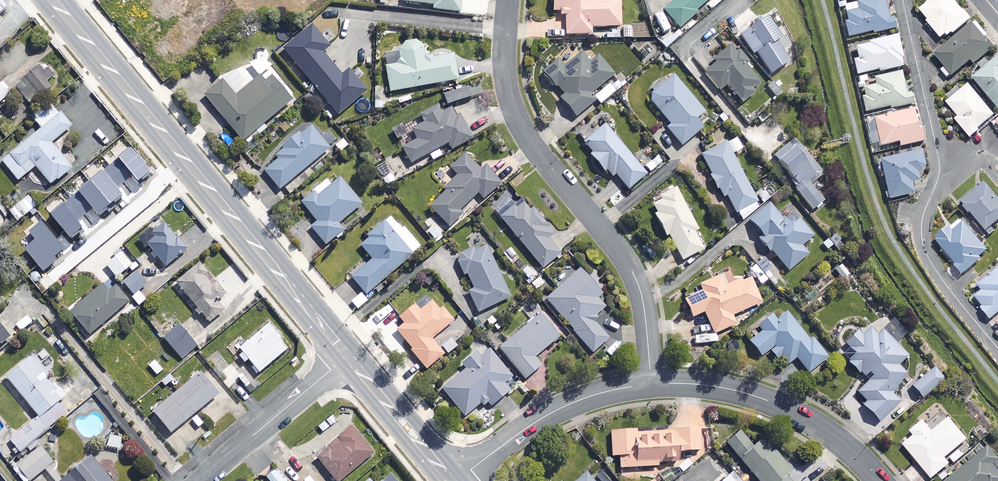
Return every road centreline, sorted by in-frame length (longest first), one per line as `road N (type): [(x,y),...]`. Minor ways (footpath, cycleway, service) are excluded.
road 1 (tertiary): [(347,356),(53,0)]
road 2 (residential): [(508,0),(505,75),(517,117),(634,276),(651,384)]
road 3 (residential): [(997,349),(923,245),(939,162),(903,0)]
road 4 (residential): [(651,384),(698,384),(766,400),(829,433),(879,480)]
road 5 (residential): [(456,480),(548,415),(651,384)]
road 6 (residential): [(197,480),(347,356)]
road 7 (tertiary): [(450,480),(347,356)]

